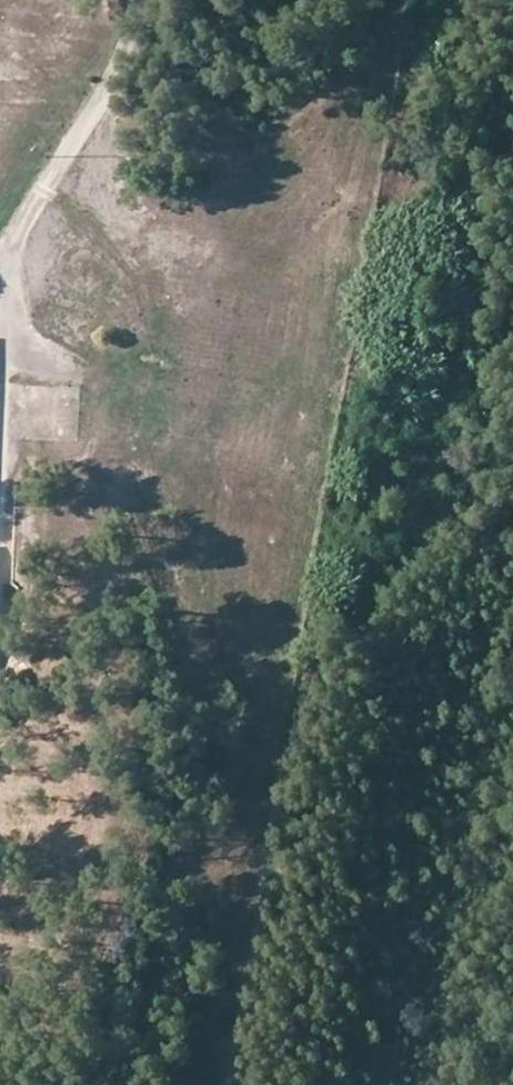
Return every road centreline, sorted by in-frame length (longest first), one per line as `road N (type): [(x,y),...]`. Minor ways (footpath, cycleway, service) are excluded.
road 1 (track): [(137,0),(120,66),(23,245),(0,618)]

